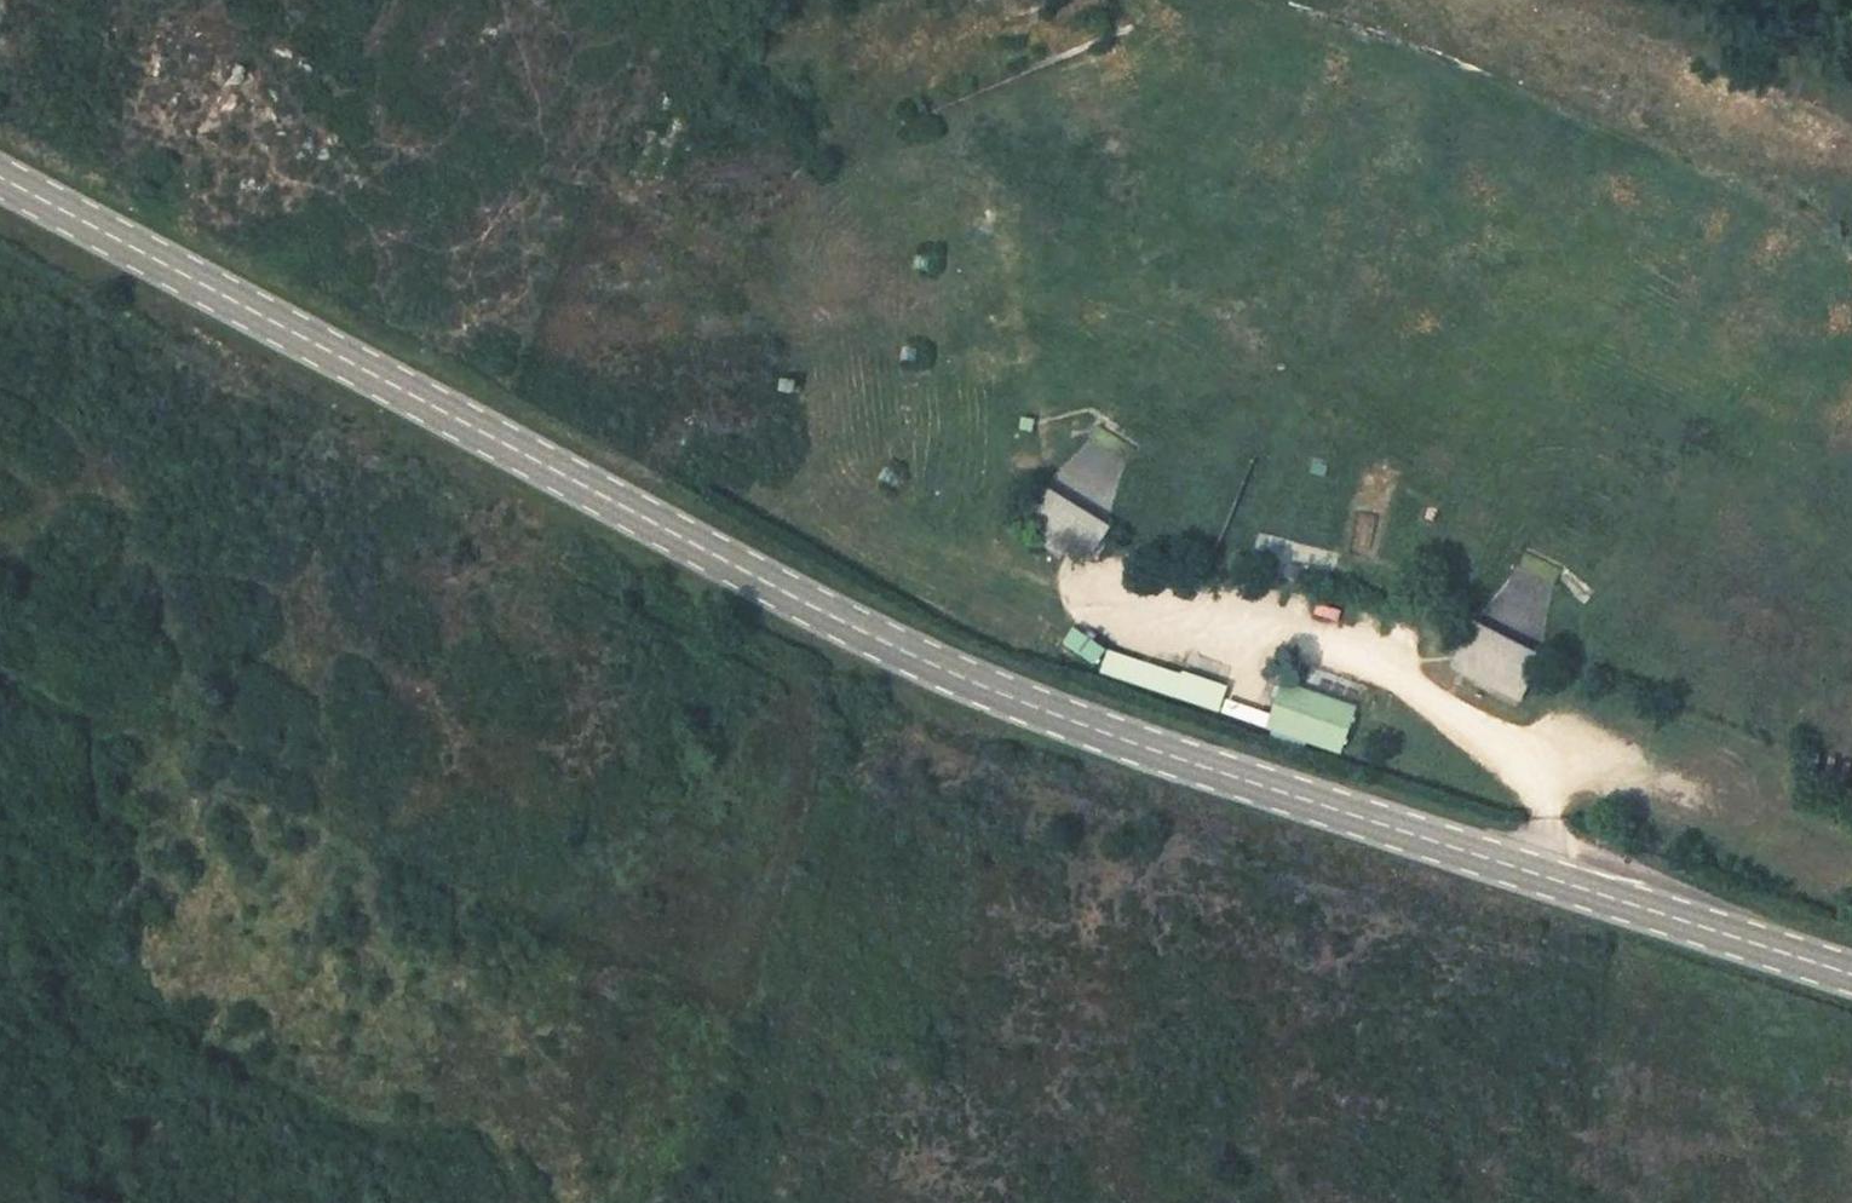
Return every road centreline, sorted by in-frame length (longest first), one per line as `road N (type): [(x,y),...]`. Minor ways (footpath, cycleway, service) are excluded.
road 1 (secondary): [(0,181),(811,606),(990,686),(1363,818),(1851,973)]

